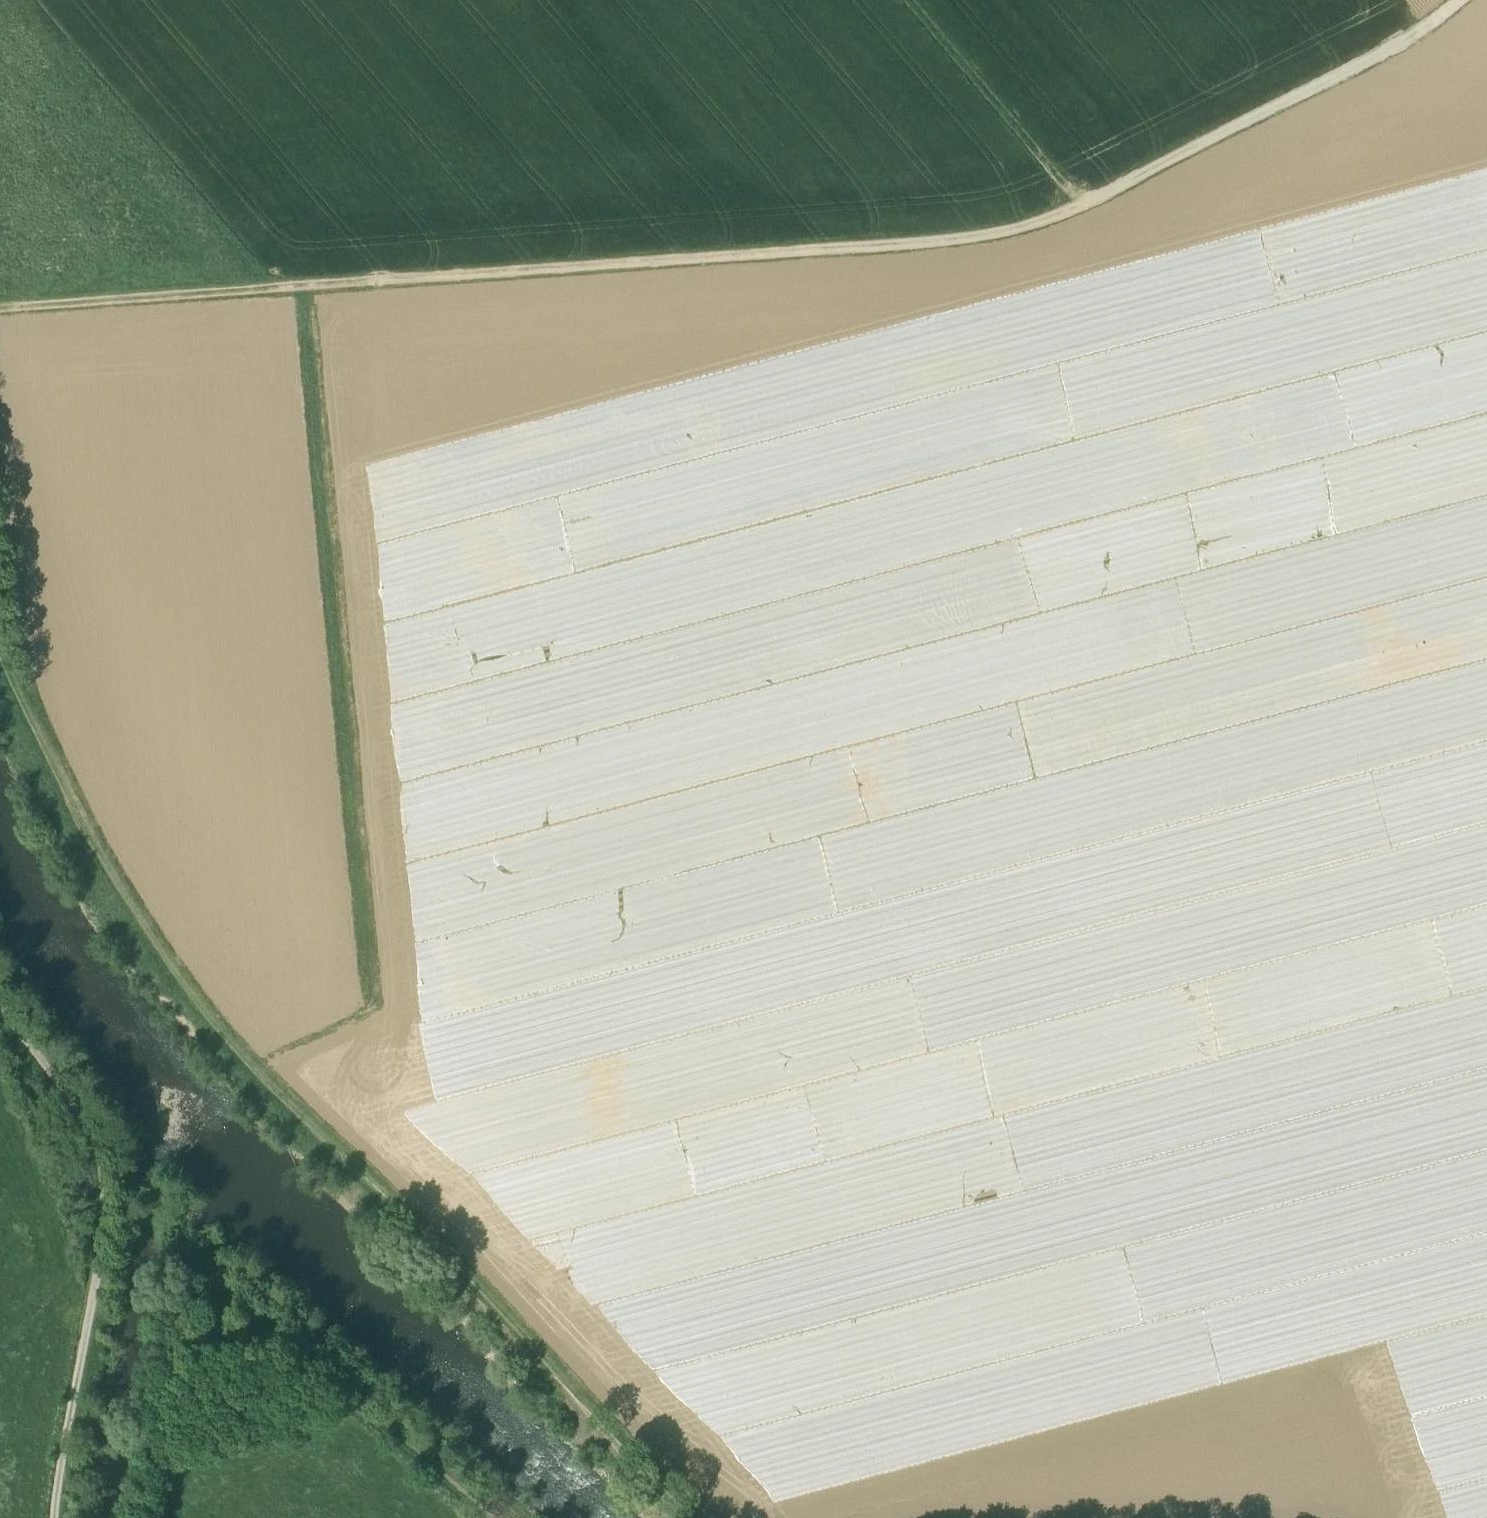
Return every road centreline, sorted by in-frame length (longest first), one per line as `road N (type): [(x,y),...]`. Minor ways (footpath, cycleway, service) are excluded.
road 1 (track): [(1458,0),(1379,56),(1084,206),(1000,234),(0,310)]
road 2 (track): [(689,1517),(473,1283),(331,1147),(178,974),(99,857),(0,650)]
road 3 (track): [(157,1517),(177,1361),(207,1308),(228,1304),(252,1315),(488,1517)]
road 4 (track): [(0,1001),(109,1155),(112,1174),(55,1517)]
road 5 (track): [(910,0),(1084,206)]

